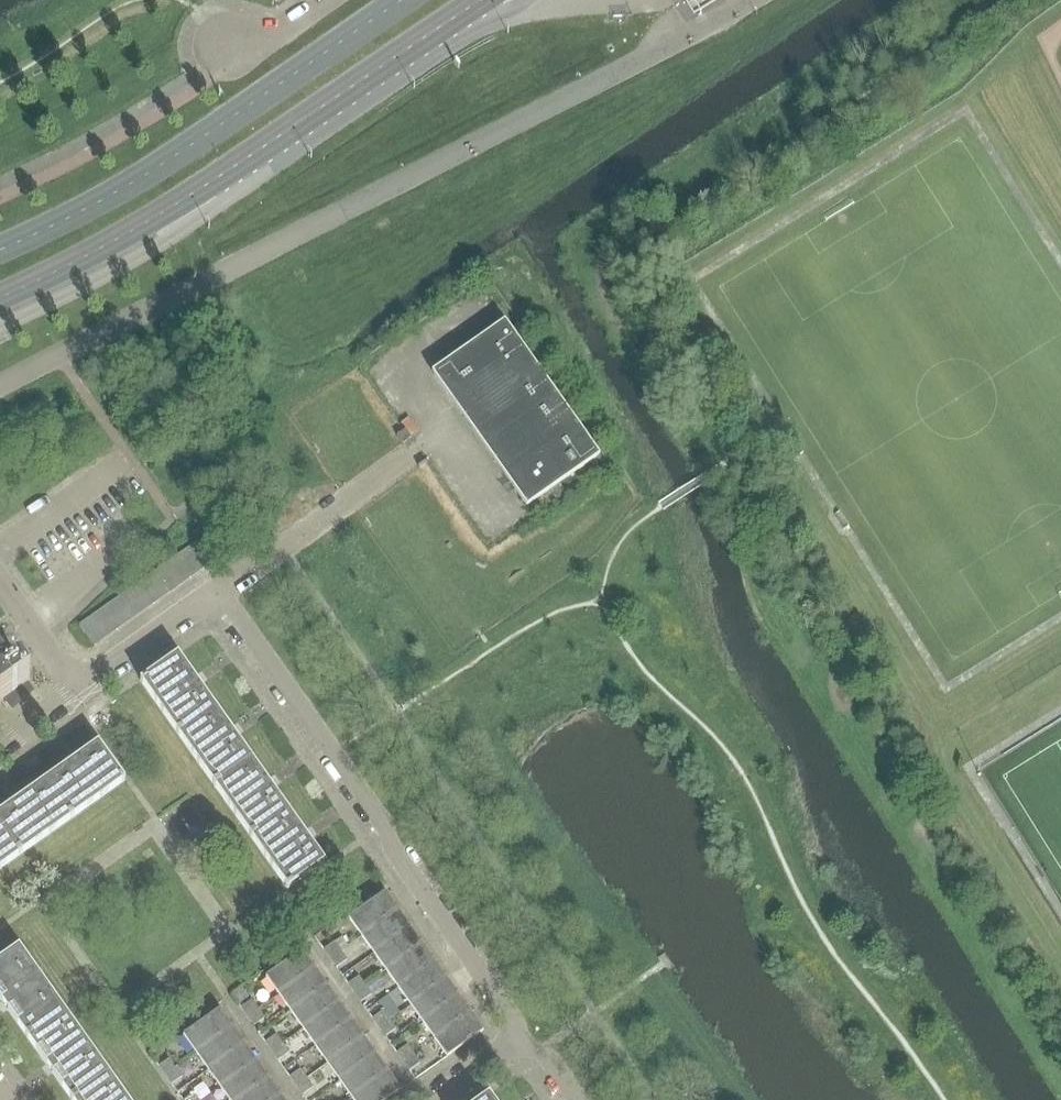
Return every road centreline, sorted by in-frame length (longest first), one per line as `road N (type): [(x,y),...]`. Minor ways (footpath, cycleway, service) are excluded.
road 1 (unclassified): [(0,386),(752,0)]
road 2 (residential): [(522,1042),(387,827),(219,591)]
road 3 (primary): [(0,297),(171,208),(443,24)]
road 4 (primary): [(402,0),(142,178),(0,249)]
road 5 (residential): [(85,687),(219,591)]
road 6 (residential): [(85,687),(0,582)]

